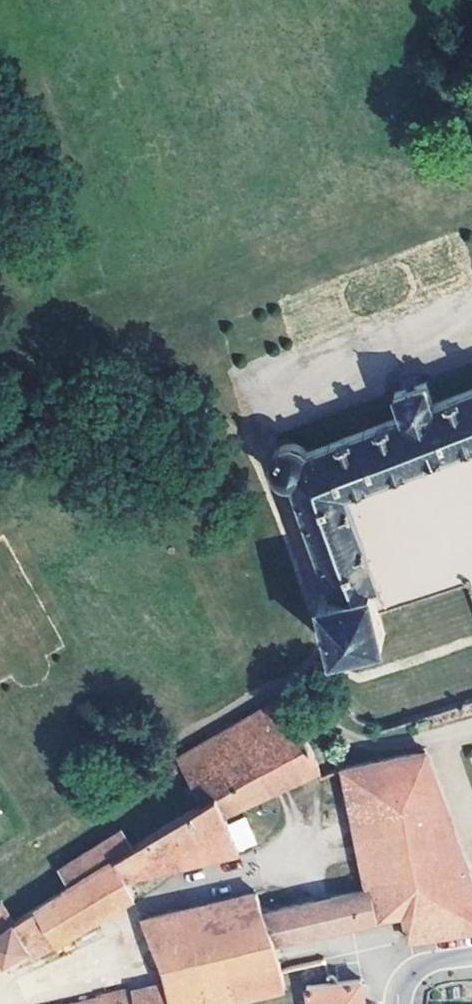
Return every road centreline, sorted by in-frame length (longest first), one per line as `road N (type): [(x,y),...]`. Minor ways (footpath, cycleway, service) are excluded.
road 1 (track): [(303,676),(311,657),(306,579),(225,422),(0,357)]
road 2 (track): [(471,732),(362,752),(300,691),(303,676)]
road 3 (track): [(471,640),(351,681),(309,662)]
road 4 (track): [(169,749),(303,676)]

